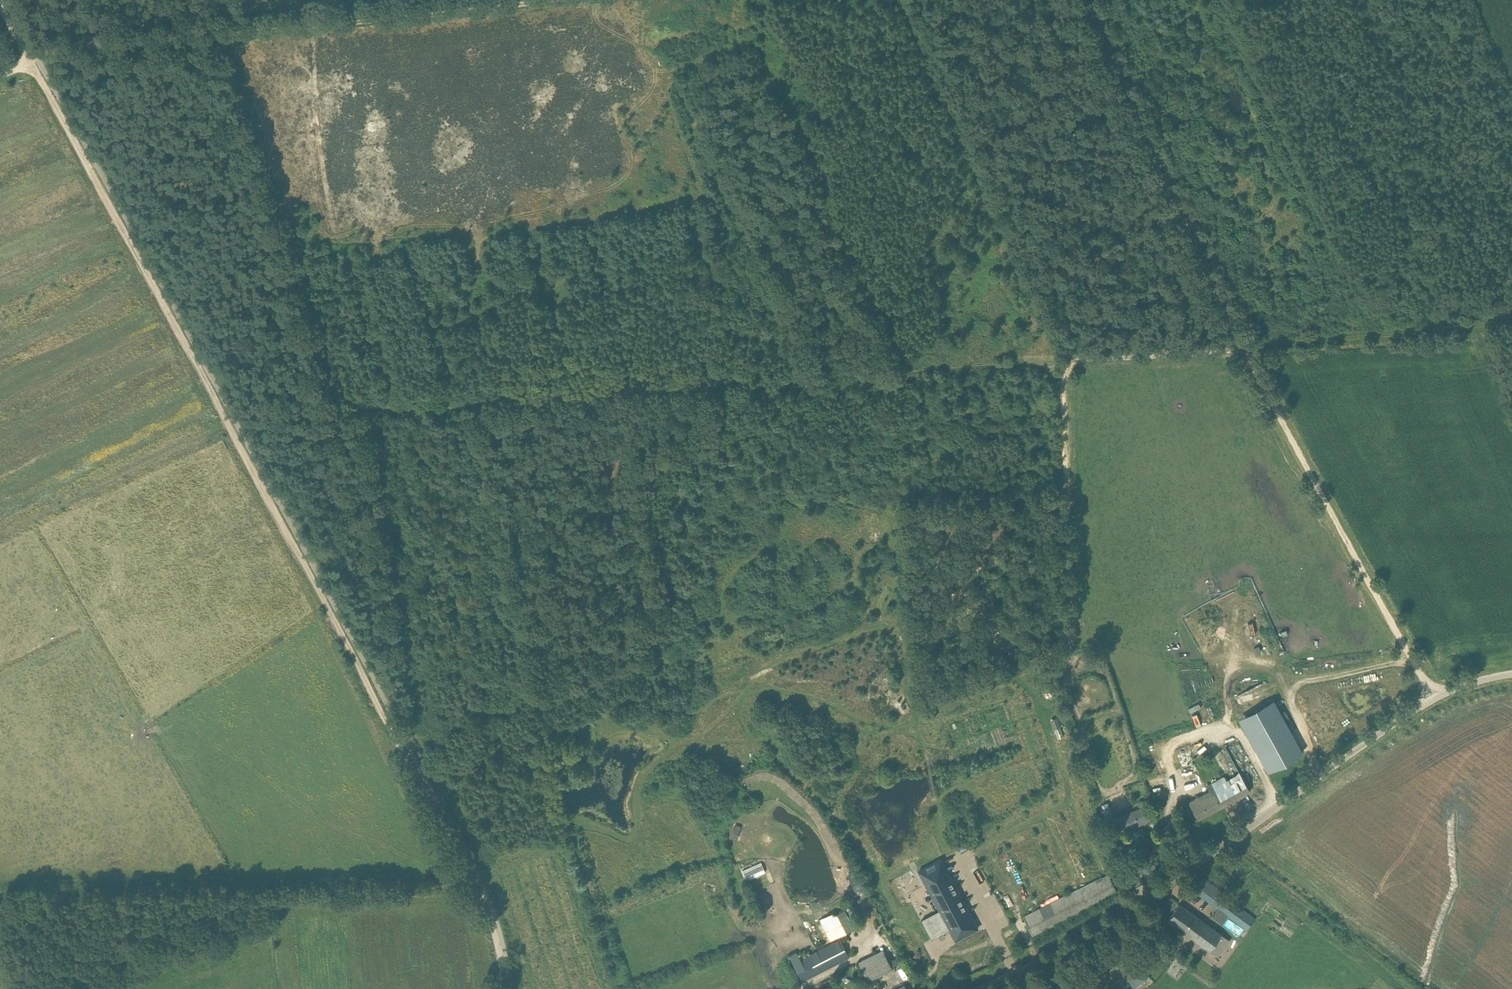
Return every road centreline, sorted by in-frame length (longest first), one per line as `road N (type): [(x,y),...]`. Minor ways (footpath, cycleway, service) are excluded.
road 1 (unclassified): [(982,988),(1101,927),(1432,699),(1511,674)]
road 2 (track): [(478,889),(231,427)]
road 3 (track): [(231,427),(30,61)]
road 4 (track): [(554,0),(224,35)]

